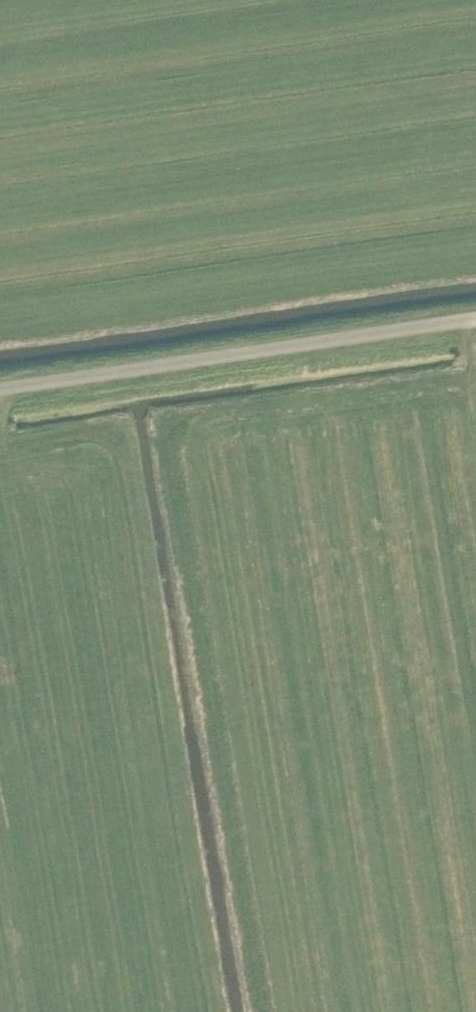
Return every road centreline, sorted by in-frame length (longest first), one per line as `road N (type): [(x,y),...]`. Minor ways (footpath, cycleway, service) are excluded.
road 1 (unclassified): [(0,384),(475,316)]

